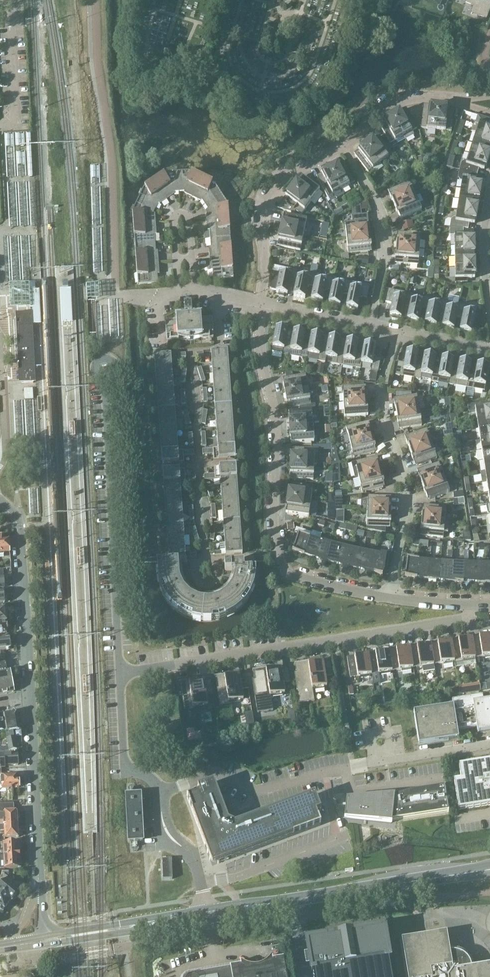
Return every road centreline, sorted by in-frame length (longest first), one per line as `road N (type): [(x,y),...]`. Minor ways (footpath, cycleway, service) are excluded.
road 1 (secondary): [(46,940),(449,875)]
road 2 (residential): [(467,605),(468,619),(119,675)]
road 3 (residential): [(388,597),(406,504),(382,403),(394,333)]
road 4 (residential): [(277,555),(275,416),(261,306)]
road 5 (tertiary): [(30,698),(16,520),(0,501)]
road 6 (residential): [(261,306),(267,196),(340,148)]
road 7 (residential): [(371,328),(384,262),(382,222),(340,148)]
road 8 (tertiary): [(39,883),(30,698)]
road 9 (residential): [(352,767),(489,745)]
road 10 (residential): [(340,148),(396,101),(452,101)]
road 11 (residential): [(388,597),(289,576),(277,555)]
road 12 (residential): [(489,314),(482,259),(489,190)]

